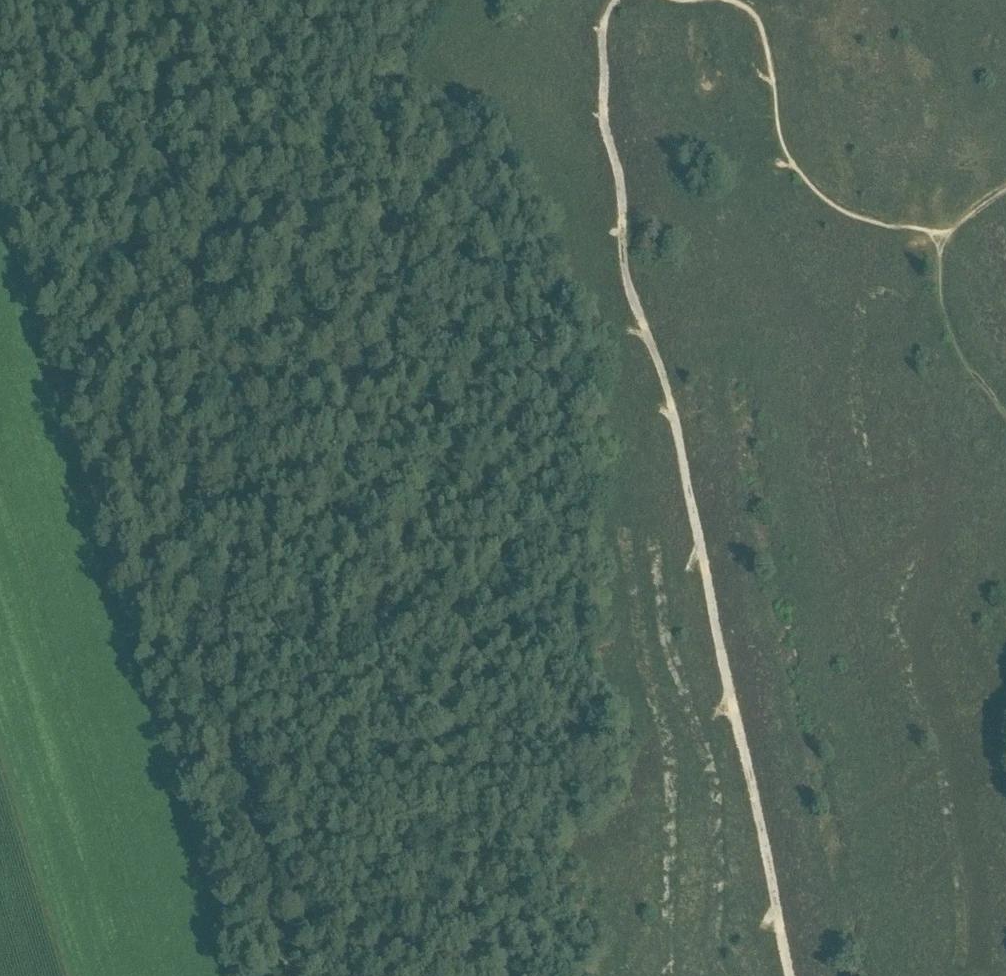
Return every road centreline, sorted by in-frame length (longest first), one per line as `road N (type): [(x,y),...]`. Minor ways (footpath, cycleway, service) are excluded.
road 1 (track): [(1005,193),(946,234),(848,213),(815,191),(782,144),(761,26),(730,0)]
road 2 (track): [(1005,413),(967,372),(938,298),(946,234)]

